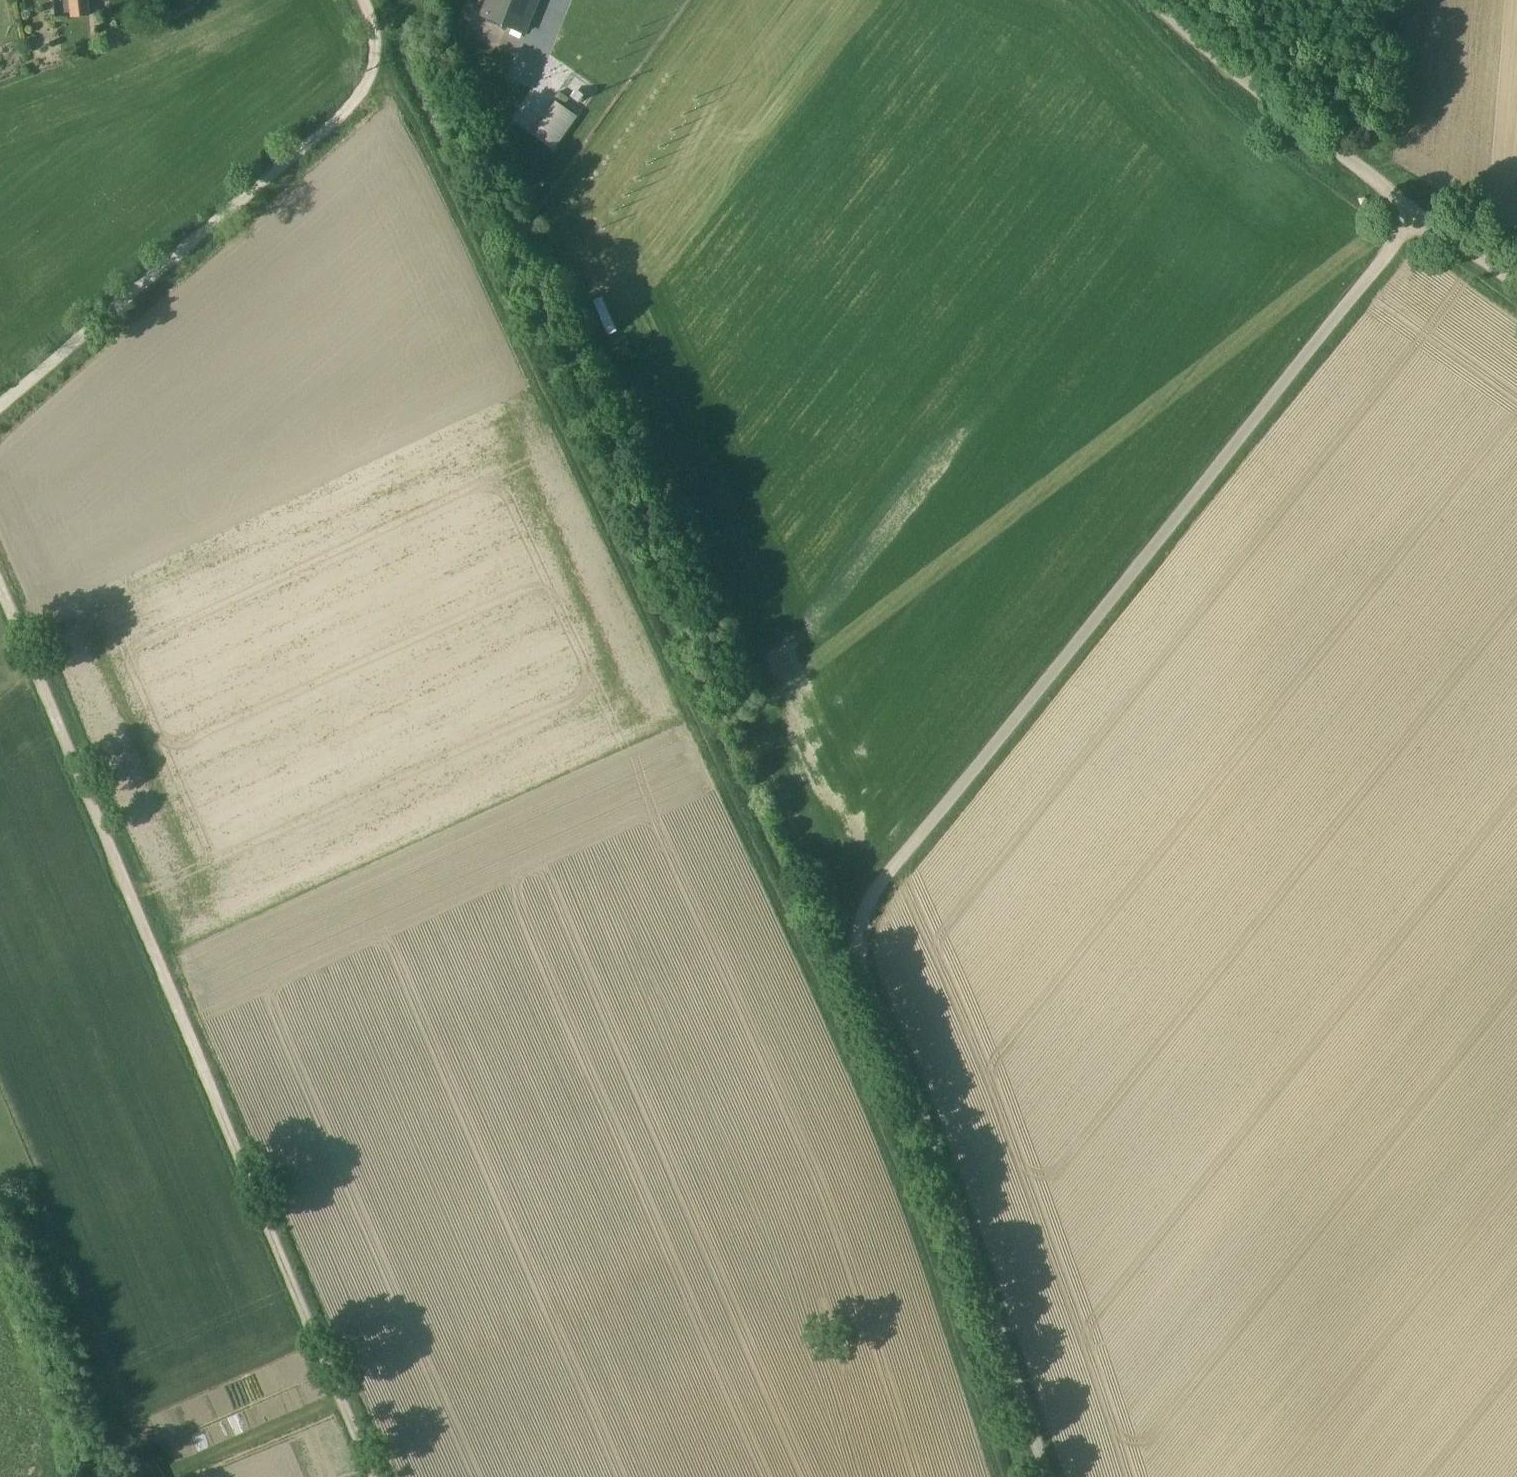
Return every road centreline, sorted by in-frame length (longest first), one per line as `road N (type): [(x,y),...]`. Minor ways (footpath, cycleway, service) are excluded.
road 1 (unclassified): [(1049,1476),(949,1174),(858,949),(866,913),(882,882),(1380,264),(1416,201)]
road 2 (track): [(0,585),(376,1476)]
road 3 (track): [(360,0),(387,58),(358,91),(0,407)]
road 4 (unclassified): [(1416,201),(1210,52),(1158,0)]
road 5 (unclassified): [(1516,278),(1416,201)]

